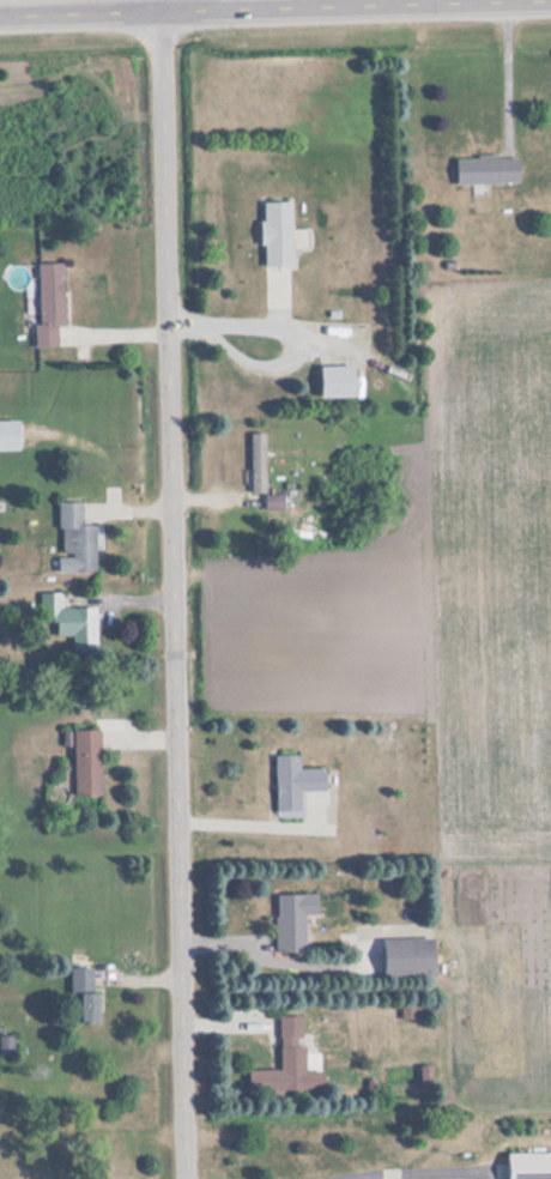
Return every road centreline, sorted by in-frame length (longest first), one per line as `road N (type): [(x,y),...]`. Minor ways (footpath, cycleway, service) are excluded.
road 1 (residential): [(187,1178),(165,11)]
road 2 (primary): [(0,15),(550,2)]

